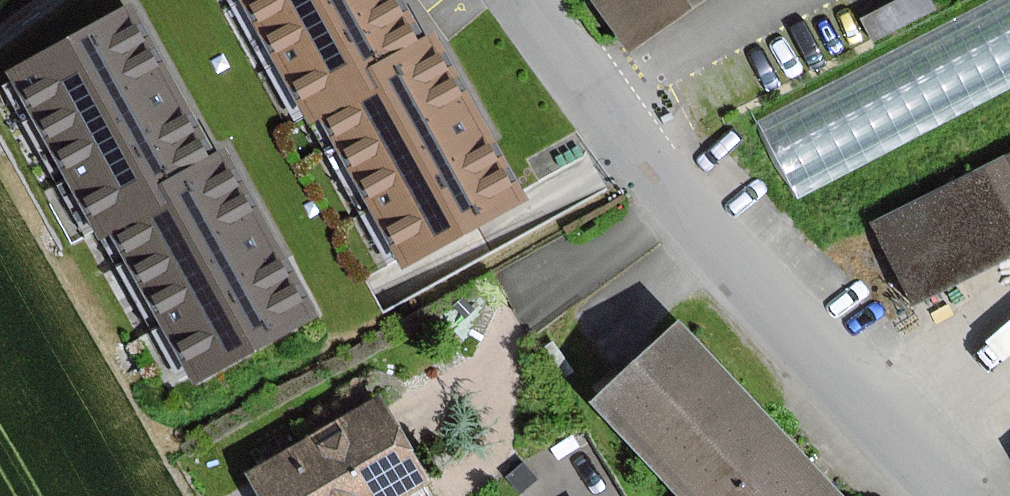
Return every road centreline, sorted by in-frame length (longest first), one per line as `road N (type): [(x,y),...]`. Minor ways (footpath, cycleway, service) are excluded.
road 1 (residential): [(952,495),(642,152),(525,0)]

